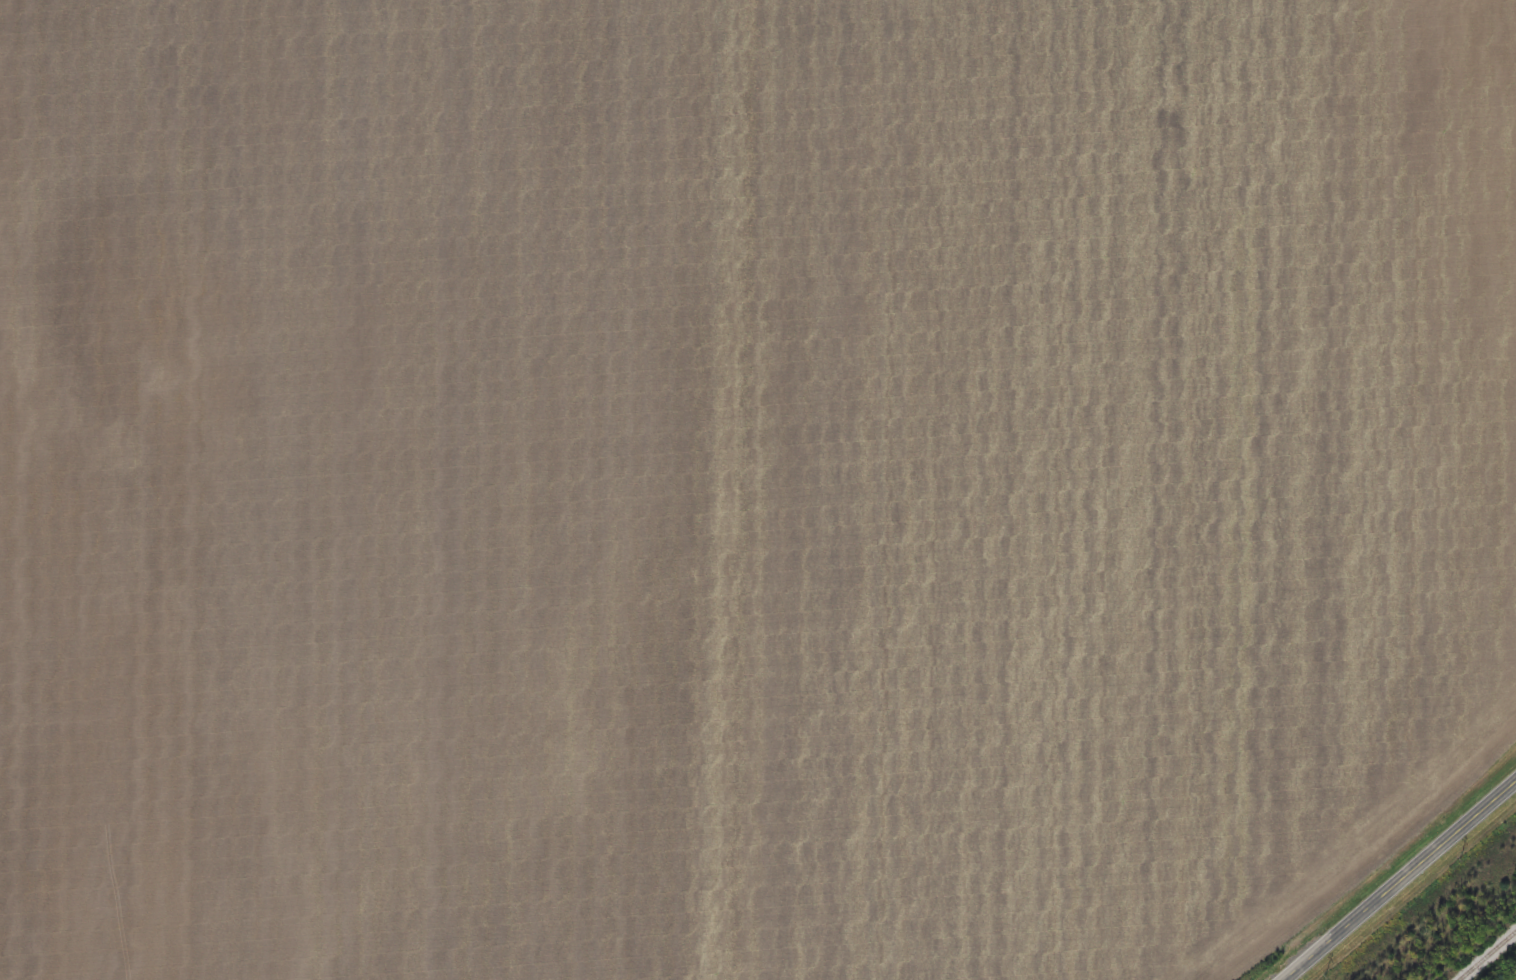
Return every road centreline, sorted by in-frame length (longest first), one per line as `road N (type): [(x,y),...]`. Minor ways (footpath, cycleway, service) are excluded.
road 1 (primary): [(1285,979),(1515,781)]

